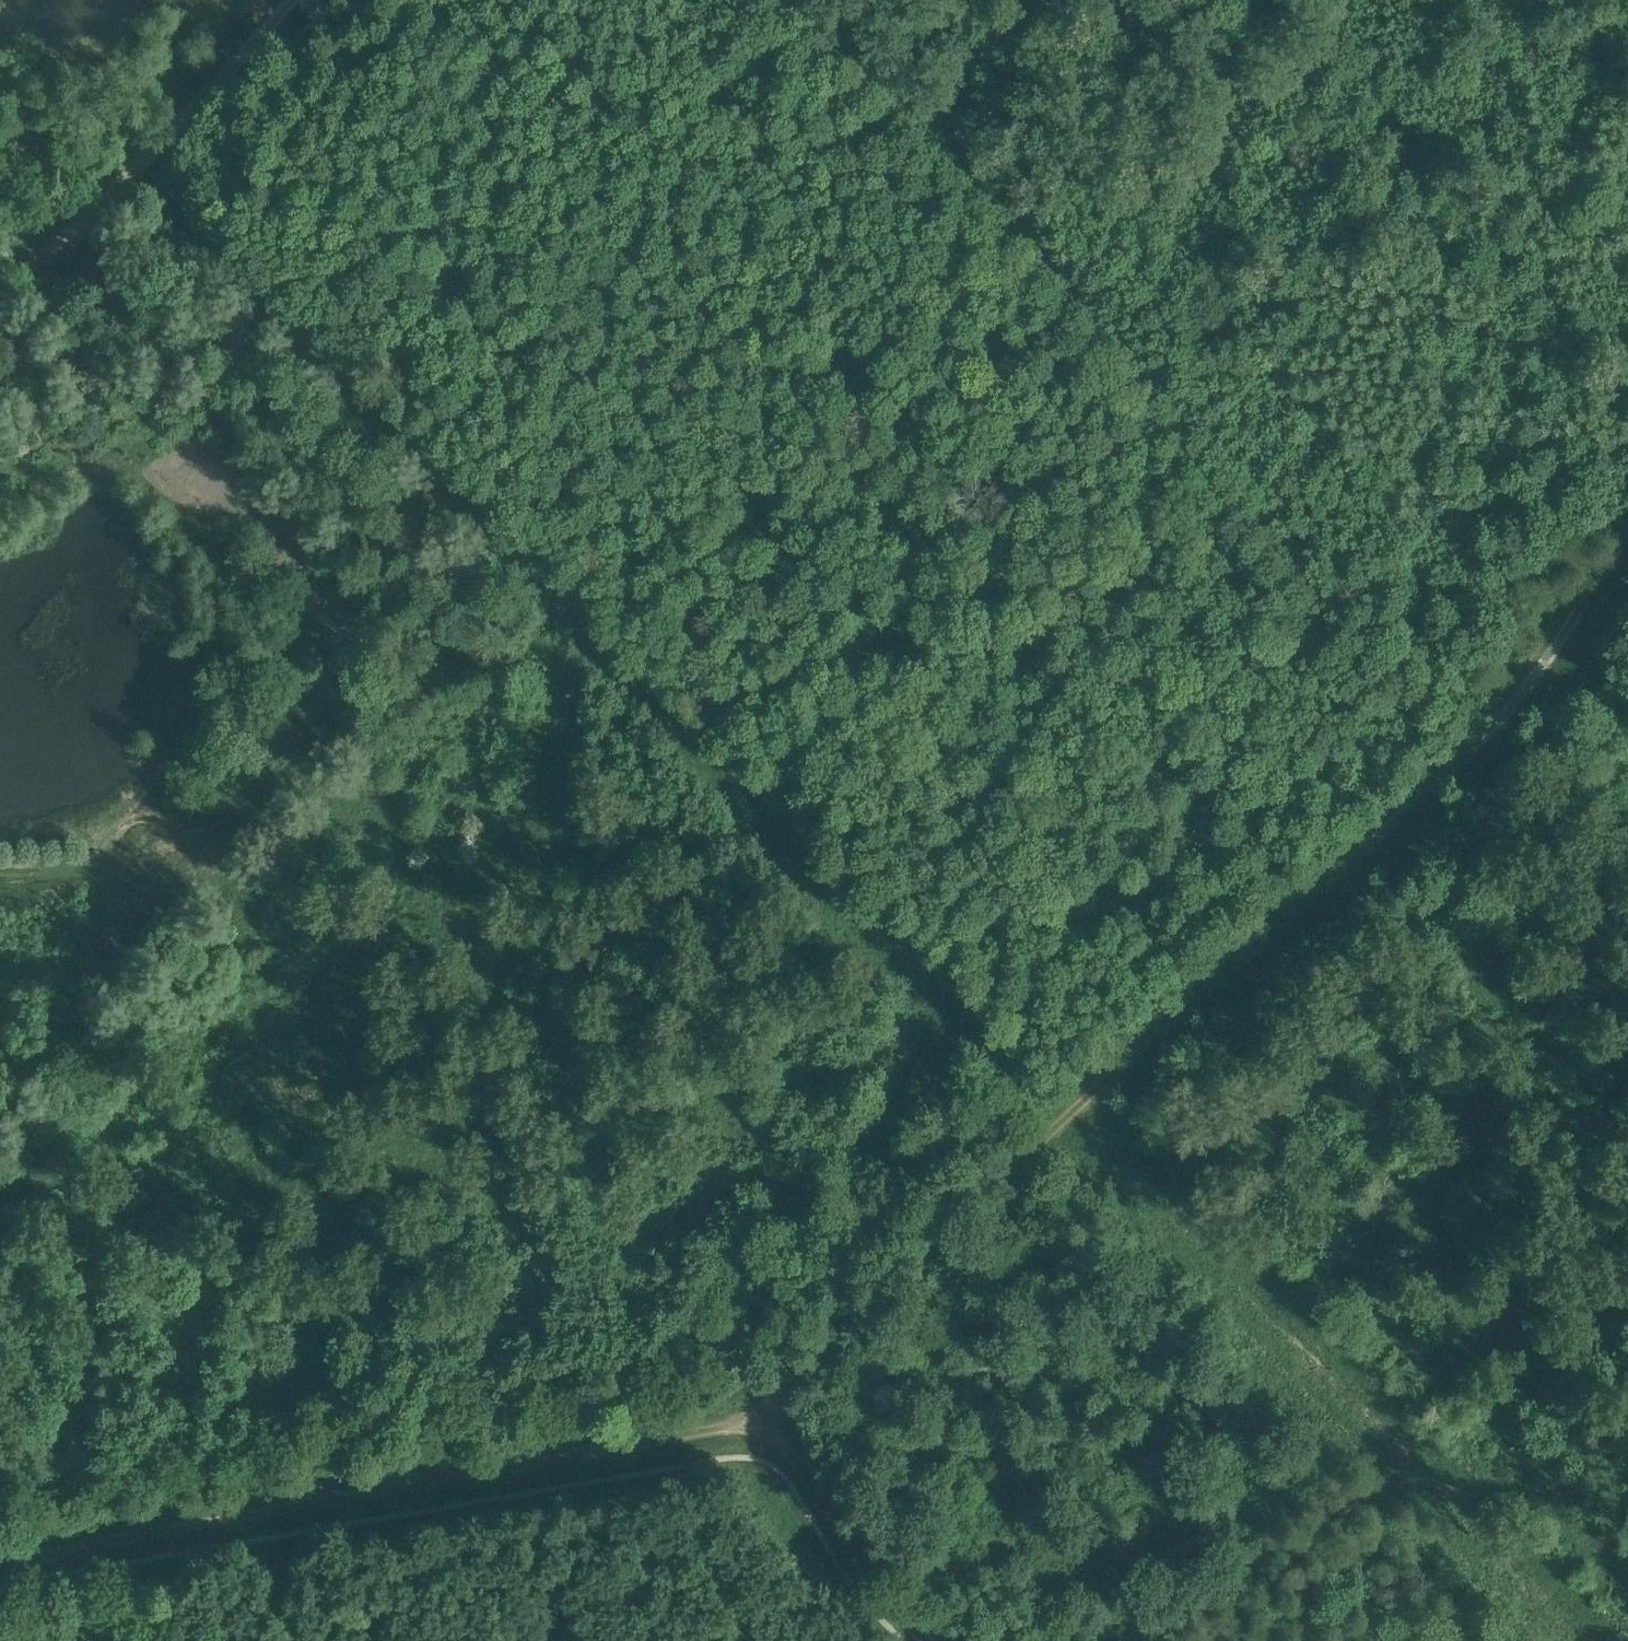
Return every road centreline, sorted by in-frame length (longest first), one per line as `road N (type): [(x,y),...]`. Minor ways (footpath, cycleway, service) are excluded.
road 1 (track): [(752,1457),(763,1426),(1043,1131),(1366,843),(1539,673),(1627,535)]
road 2 (track): [(934,1640),(763,1426),(745,1422),(0,1565)]
road 3 (track): [(291,0),(152,144),(0,247)]

